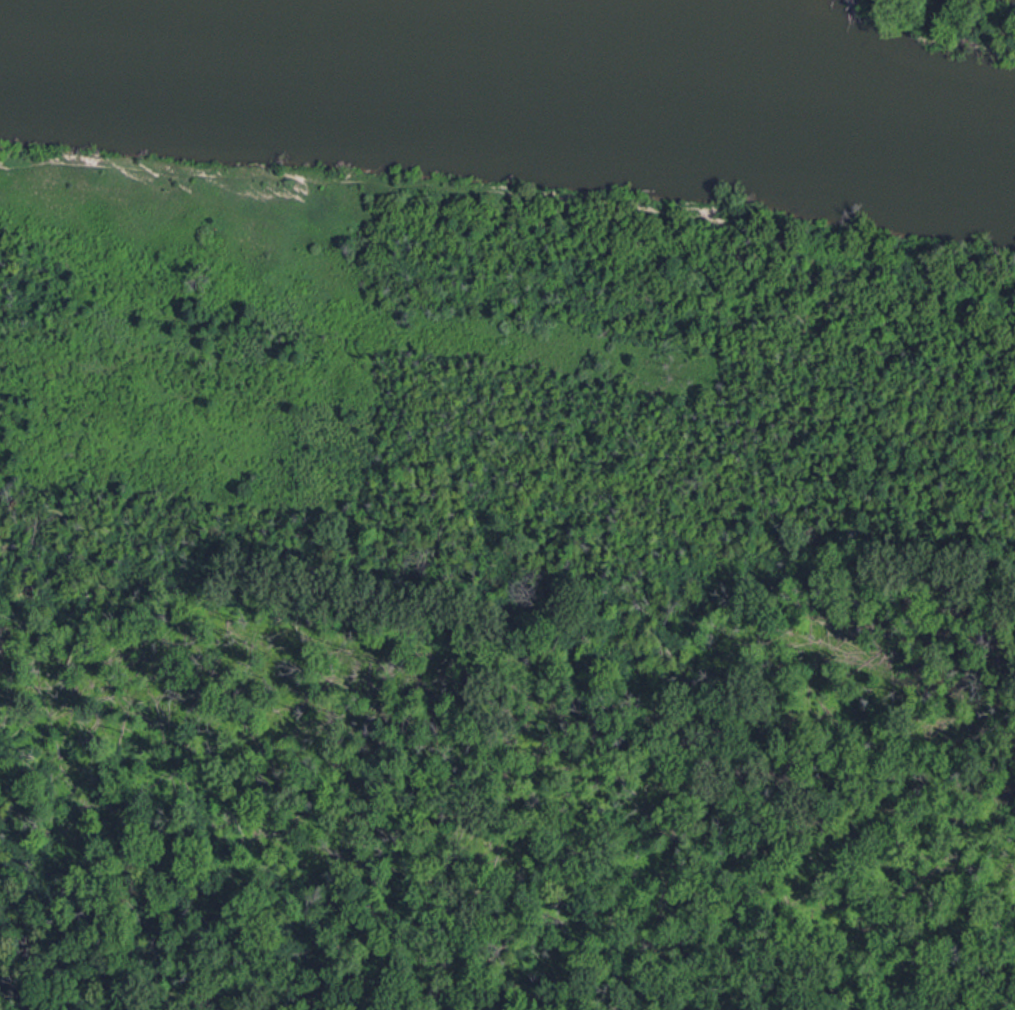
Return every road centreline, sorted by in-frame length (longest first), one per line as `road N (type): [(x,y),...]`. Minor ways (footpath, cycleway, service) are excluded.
road 1 (track): [(1014,263),(981,257),(803,265),(462,206),(0,165)]

